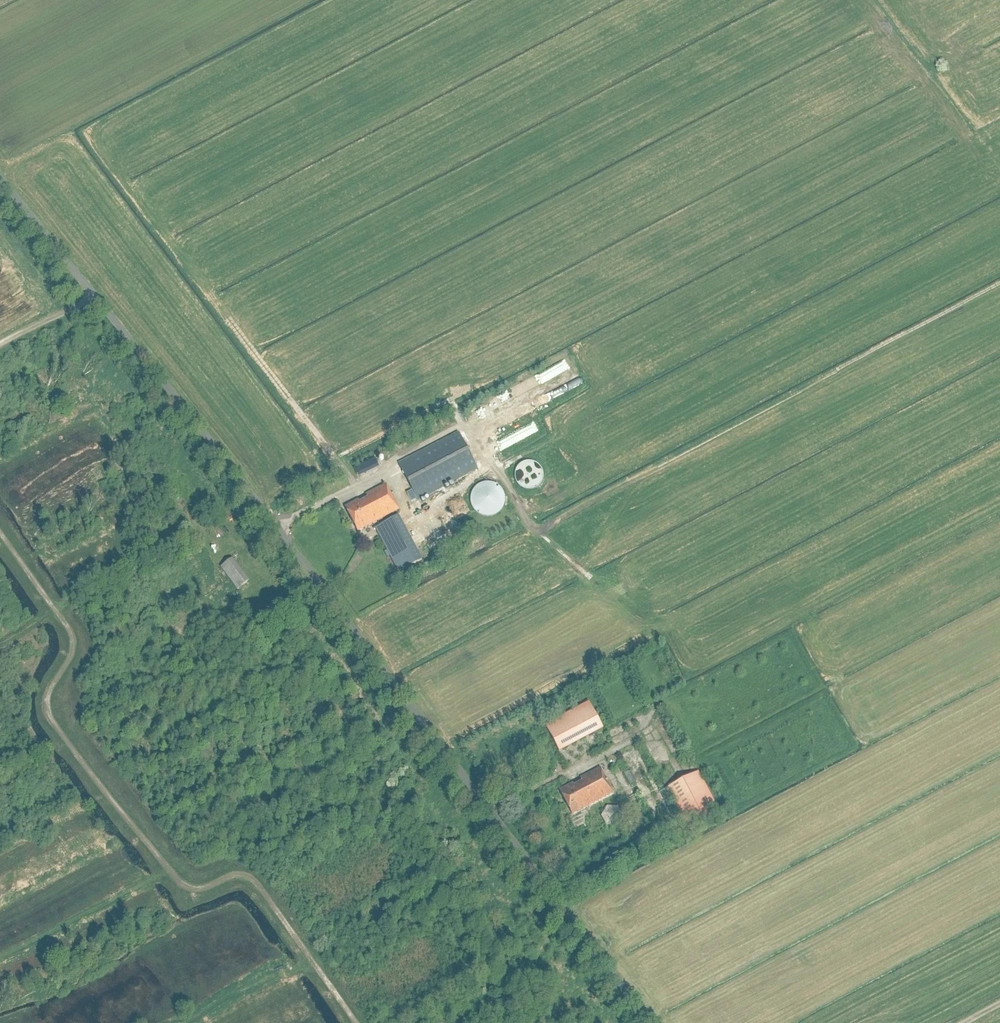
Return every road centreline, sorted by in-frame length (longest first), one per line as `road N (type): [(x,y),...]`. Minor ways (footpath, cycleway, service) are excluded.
road 1 (unclassified): [(649,1022),(259,505),(0,178)]
road 2 (track): [(355,1022),(251,879),(182,885),(56,728),(47,701),(71,636),(0,534)]

